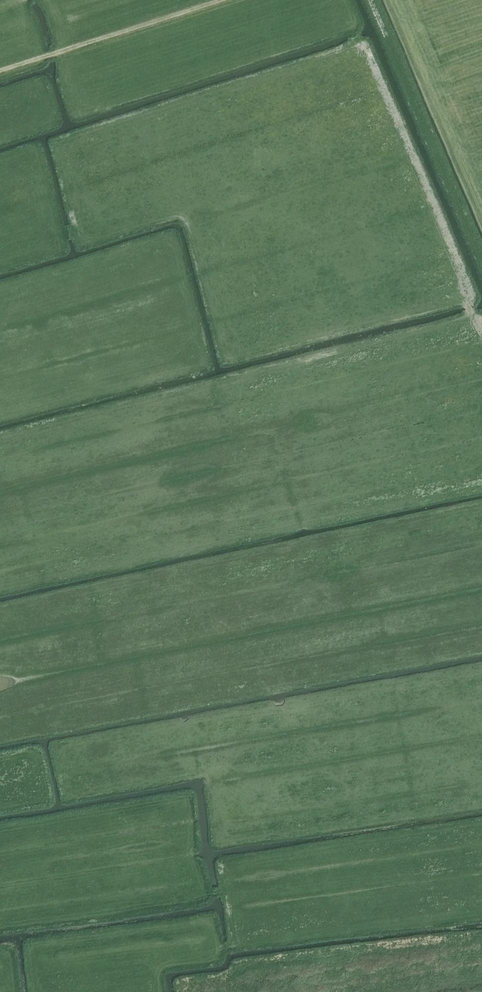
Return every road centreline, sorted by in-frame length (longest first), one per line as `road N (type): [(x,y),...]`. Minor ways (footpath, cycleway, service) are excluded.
road 1 (track): [(216,0),(0,71)]

